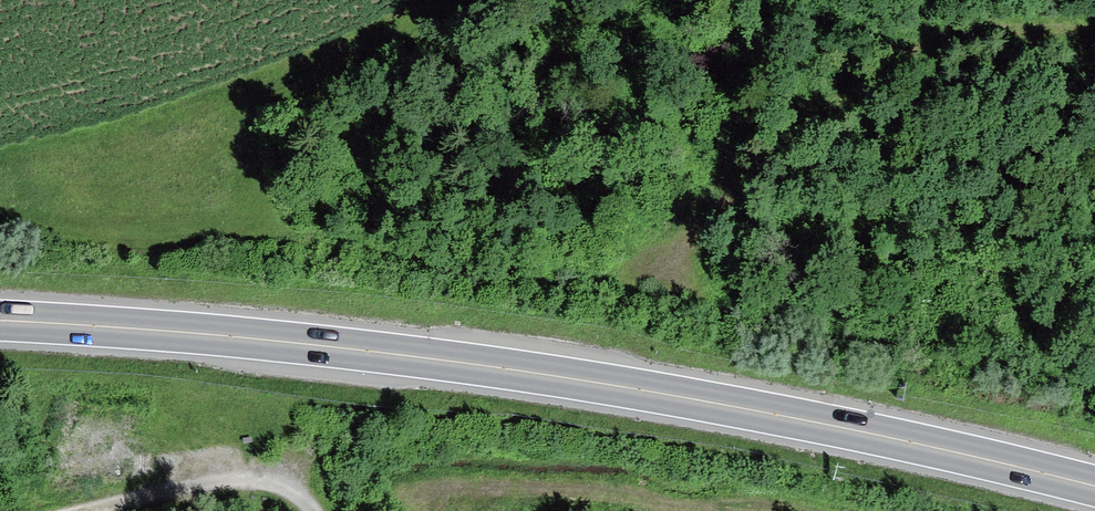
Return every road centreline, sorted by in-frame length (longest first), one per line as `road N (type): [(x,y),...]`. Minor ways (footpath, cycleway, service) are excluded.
road 1 (trunk): [(1094,486),(916,443),(536,373),(228,336),(0,320)]
road 2 (track): [(1094,29),(1016,25),(895,74),(794,145),(685,280)]
road 3 (track): [(316,510),(280,485),(242,481),(78,510)]

